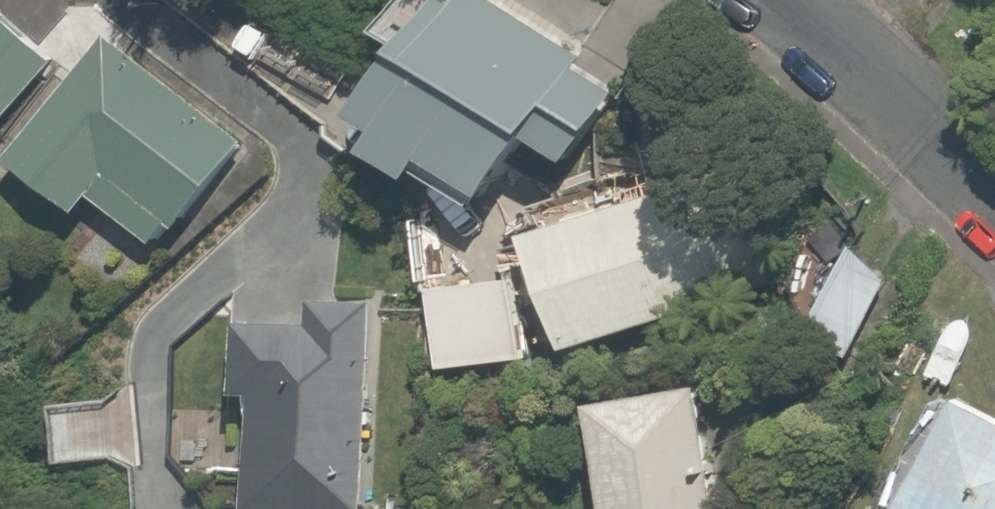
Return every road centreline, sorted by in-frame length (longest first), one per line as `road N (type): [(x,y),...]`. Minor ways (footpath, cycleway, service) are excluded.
road 1 (residential): [(770,0),(994,207)]

